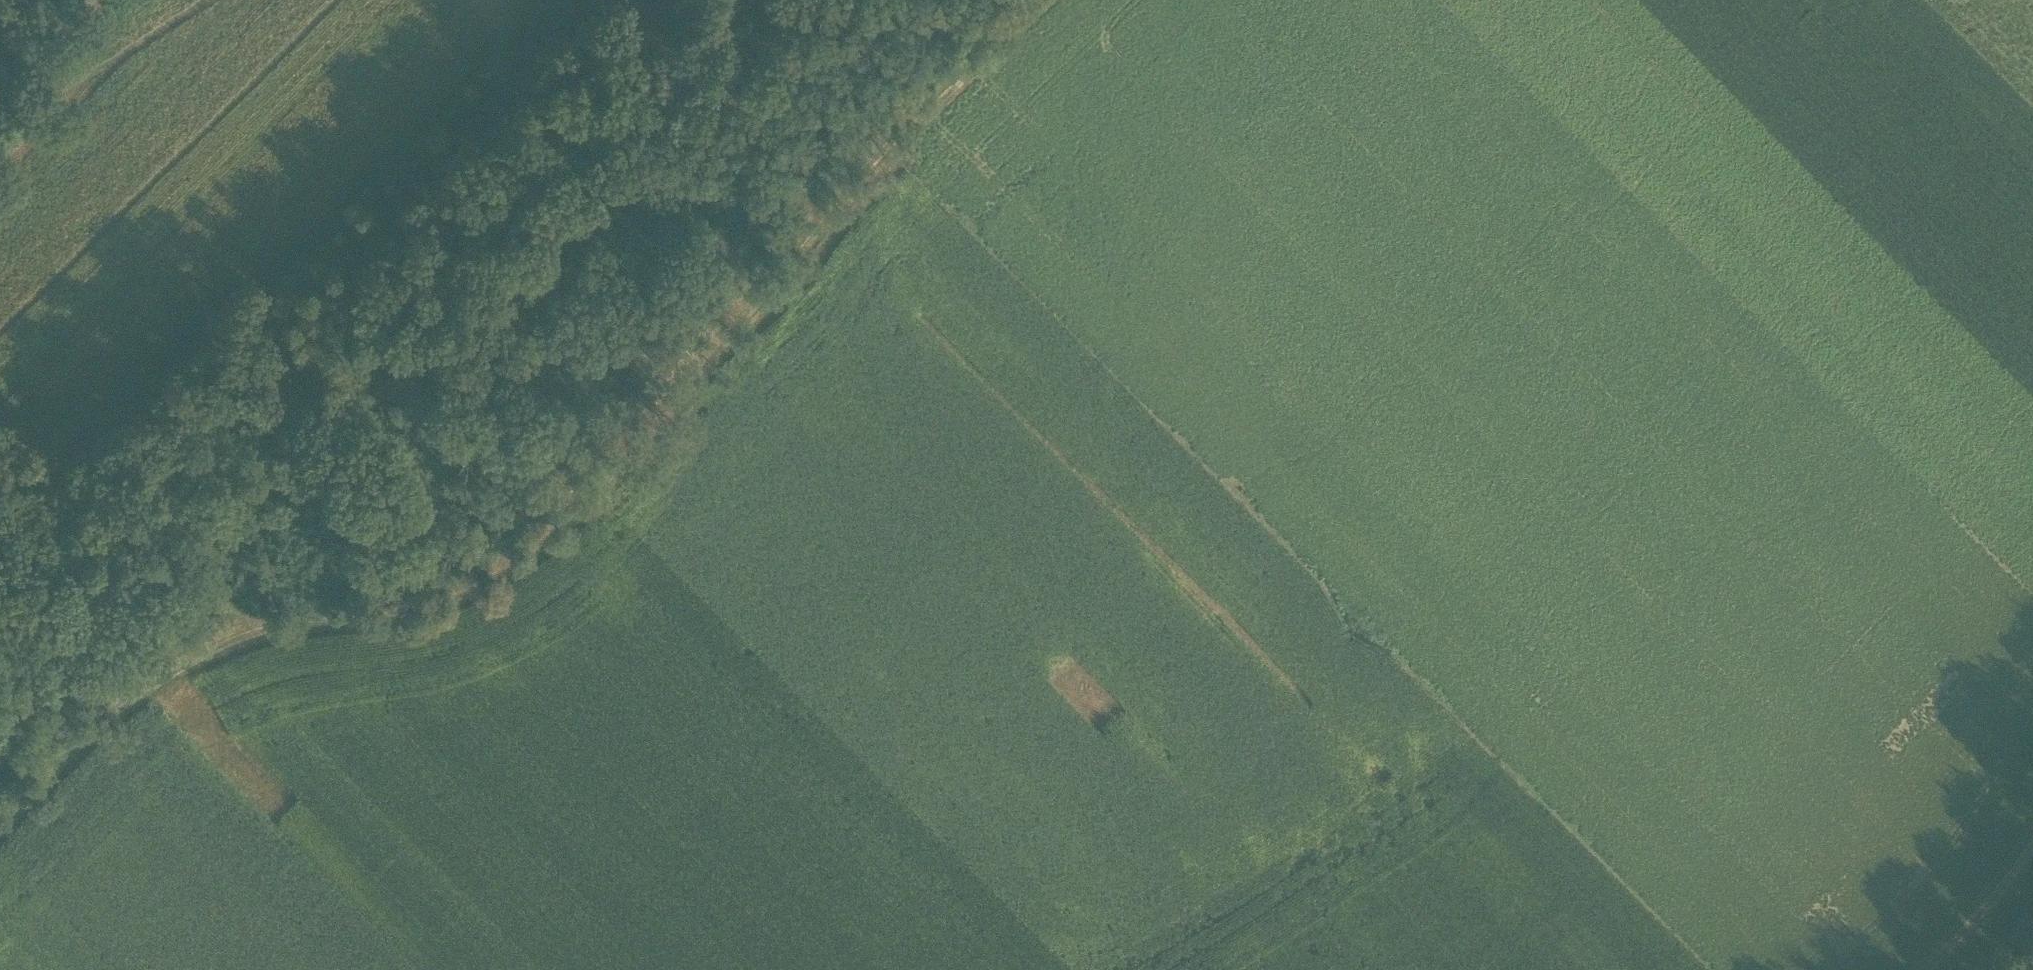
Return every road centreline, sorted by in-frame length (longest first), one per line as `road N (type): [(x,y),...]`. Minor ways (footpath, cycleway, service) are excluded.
road 1 (track): [(1019,0),(933,72),(768,242),(730,288),(718,341),(553,543),(481,595),(257,625)]
road 2 (track): [(257,625),(140,692),(0,823)]
road 3 (track): [(1921,969),(2028,851)]

